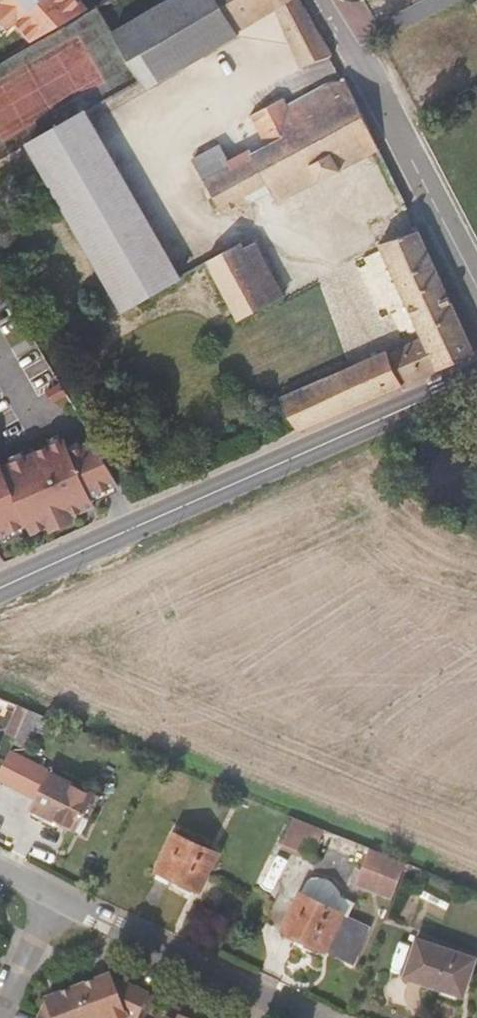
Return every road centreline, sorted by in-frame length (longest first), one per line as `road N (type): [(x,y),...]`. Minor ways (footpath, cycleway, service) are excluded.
road 1 (tertiary): [(476,378),(0,588)]
road 2 (residential): [(476,284),(324,0)]
road 3 (residential): [(64,893),(335,1017)]
road 4 (residential): [(64,893),(5,1017)]

